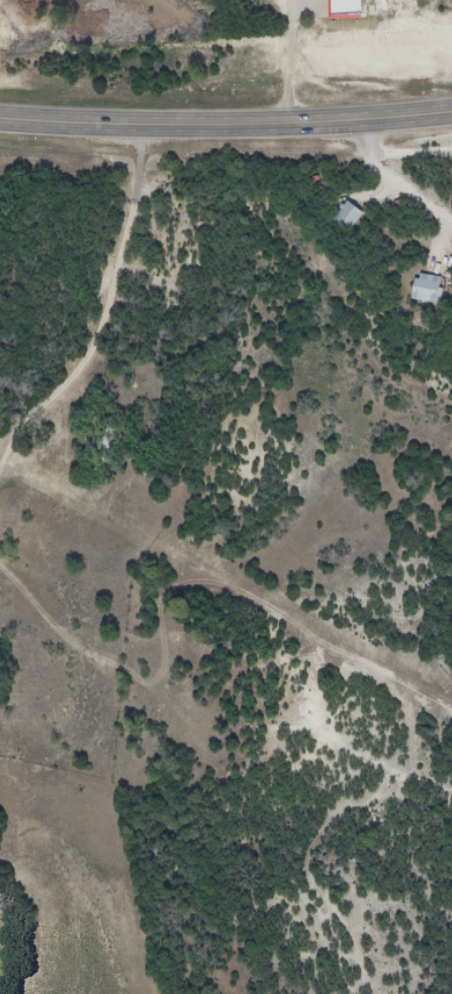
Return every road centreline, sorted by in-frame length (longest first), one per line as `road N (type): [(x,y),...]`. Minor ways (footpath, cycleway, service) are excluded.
road 1 (primary): [(451,115),(0,119)]
road 2 (residential): [(451,221),(393,173),(347,120)]

